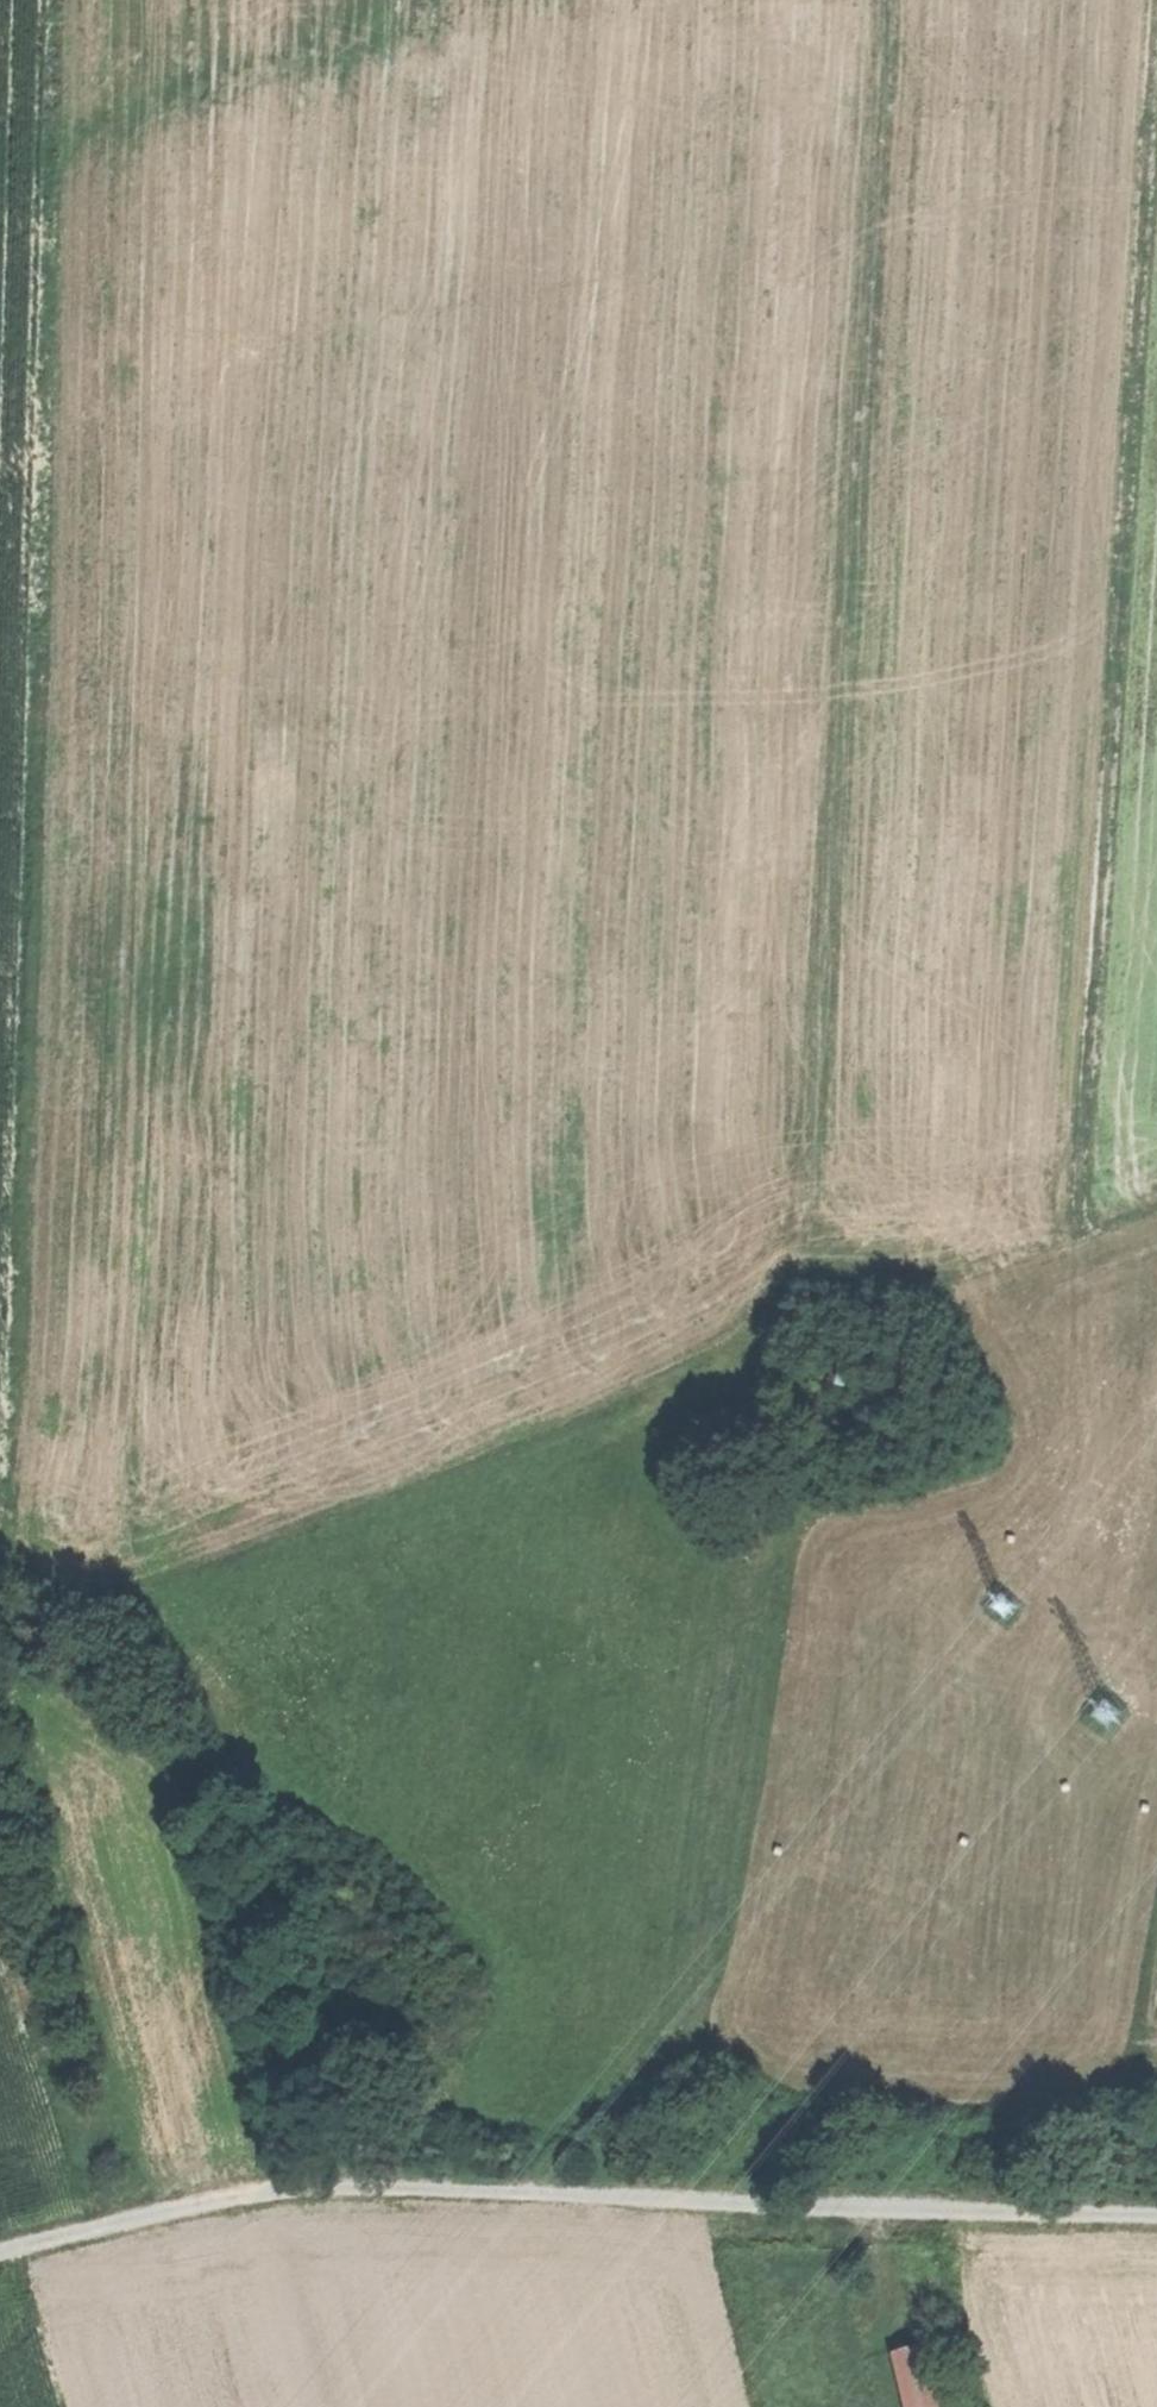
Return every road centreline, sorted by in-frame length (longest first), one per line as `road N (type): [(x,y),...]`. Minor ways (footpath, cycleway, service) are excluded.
road 1 (track): [(0,2255),(229,2201),(340,2189),(1156,2216)]

